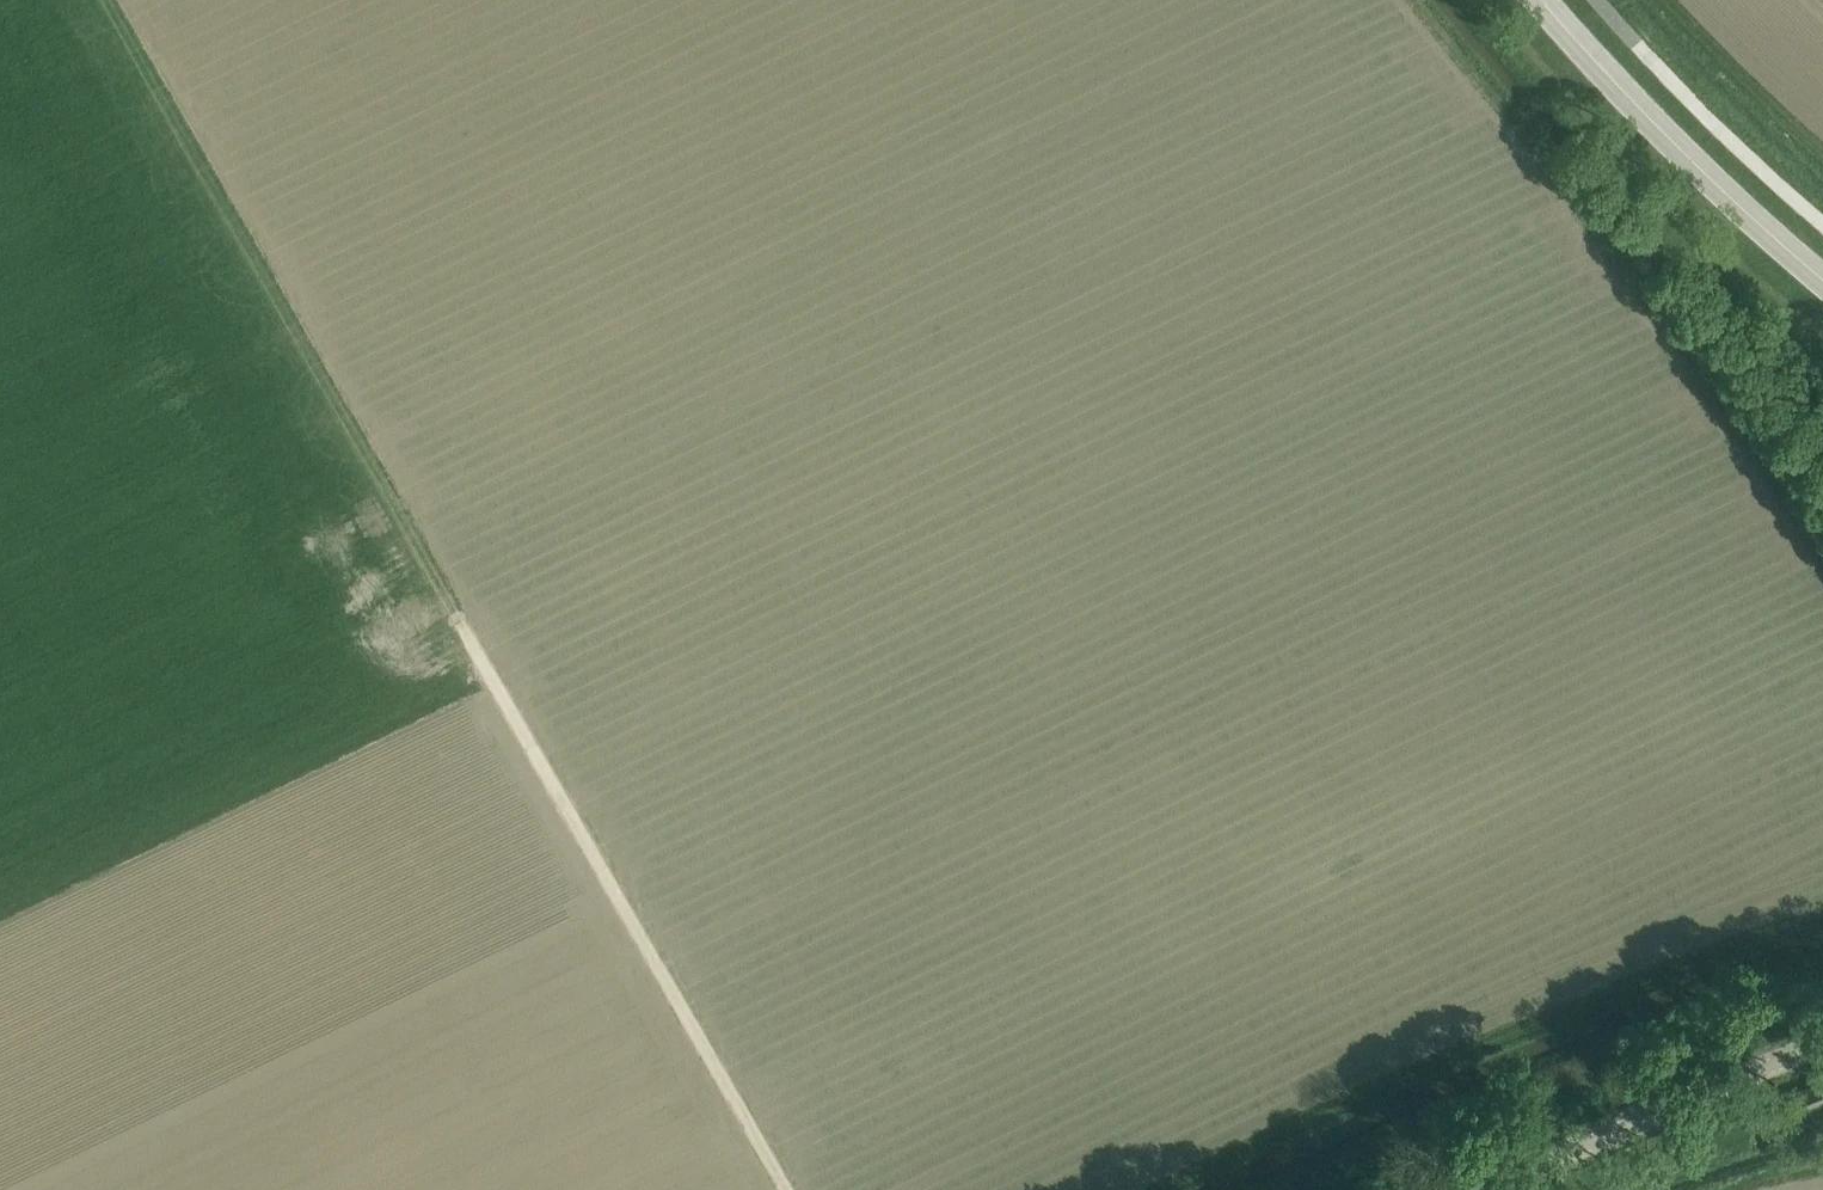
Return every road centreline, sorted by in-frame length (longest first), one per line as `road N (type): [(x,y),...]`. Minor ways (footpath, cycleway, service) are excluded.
road 1 (secondary): [(1540,0),(1606,75),(1822,282)]
road 2 (tertiary): [(1517,1189),(1822,1052)]

